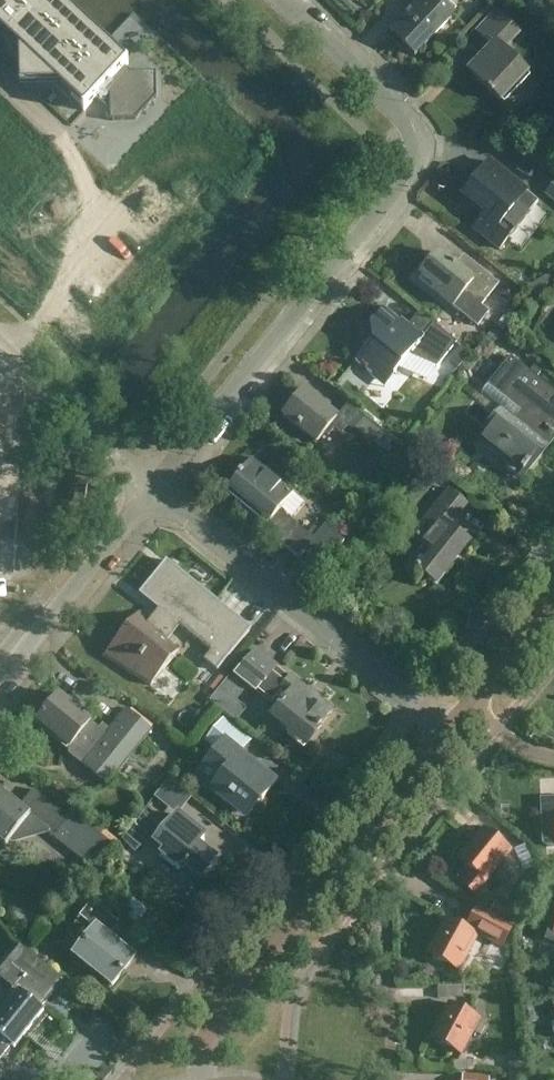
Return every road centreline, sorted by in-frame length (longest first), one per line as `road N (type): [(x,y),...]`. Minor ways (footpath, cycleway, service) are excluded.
road 1 (residential): [(152,490),(399,180),(404,135),(395,115),(275,0)]
road 2 (unclassified): [(201,1079),(216,1016),(465,713)]
road 3 (residential): [(465,713),(419,713),(152,490)]
road 4 (residential): [(0,674),(152,490)]
road 5 (residential): [(152,490),(0,347)]
road 6 (residential): [(389,1079),(386,904)]
road 7 (unclassified): [(465,713),(553,602)]

